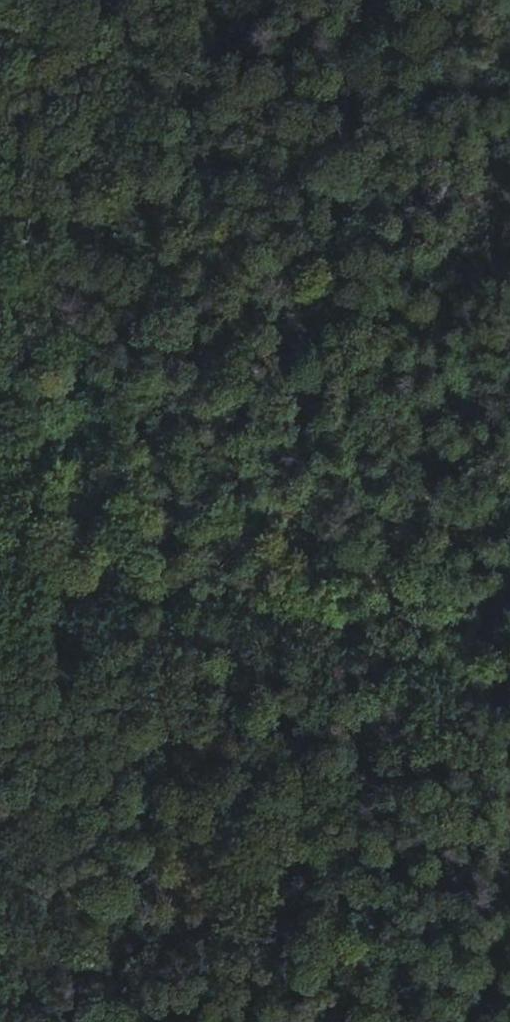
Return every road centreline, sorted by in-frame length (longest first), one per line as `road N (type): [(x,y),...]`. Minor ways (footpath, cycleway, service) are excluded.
road 1 (track): [(0,537),(509,624)]

